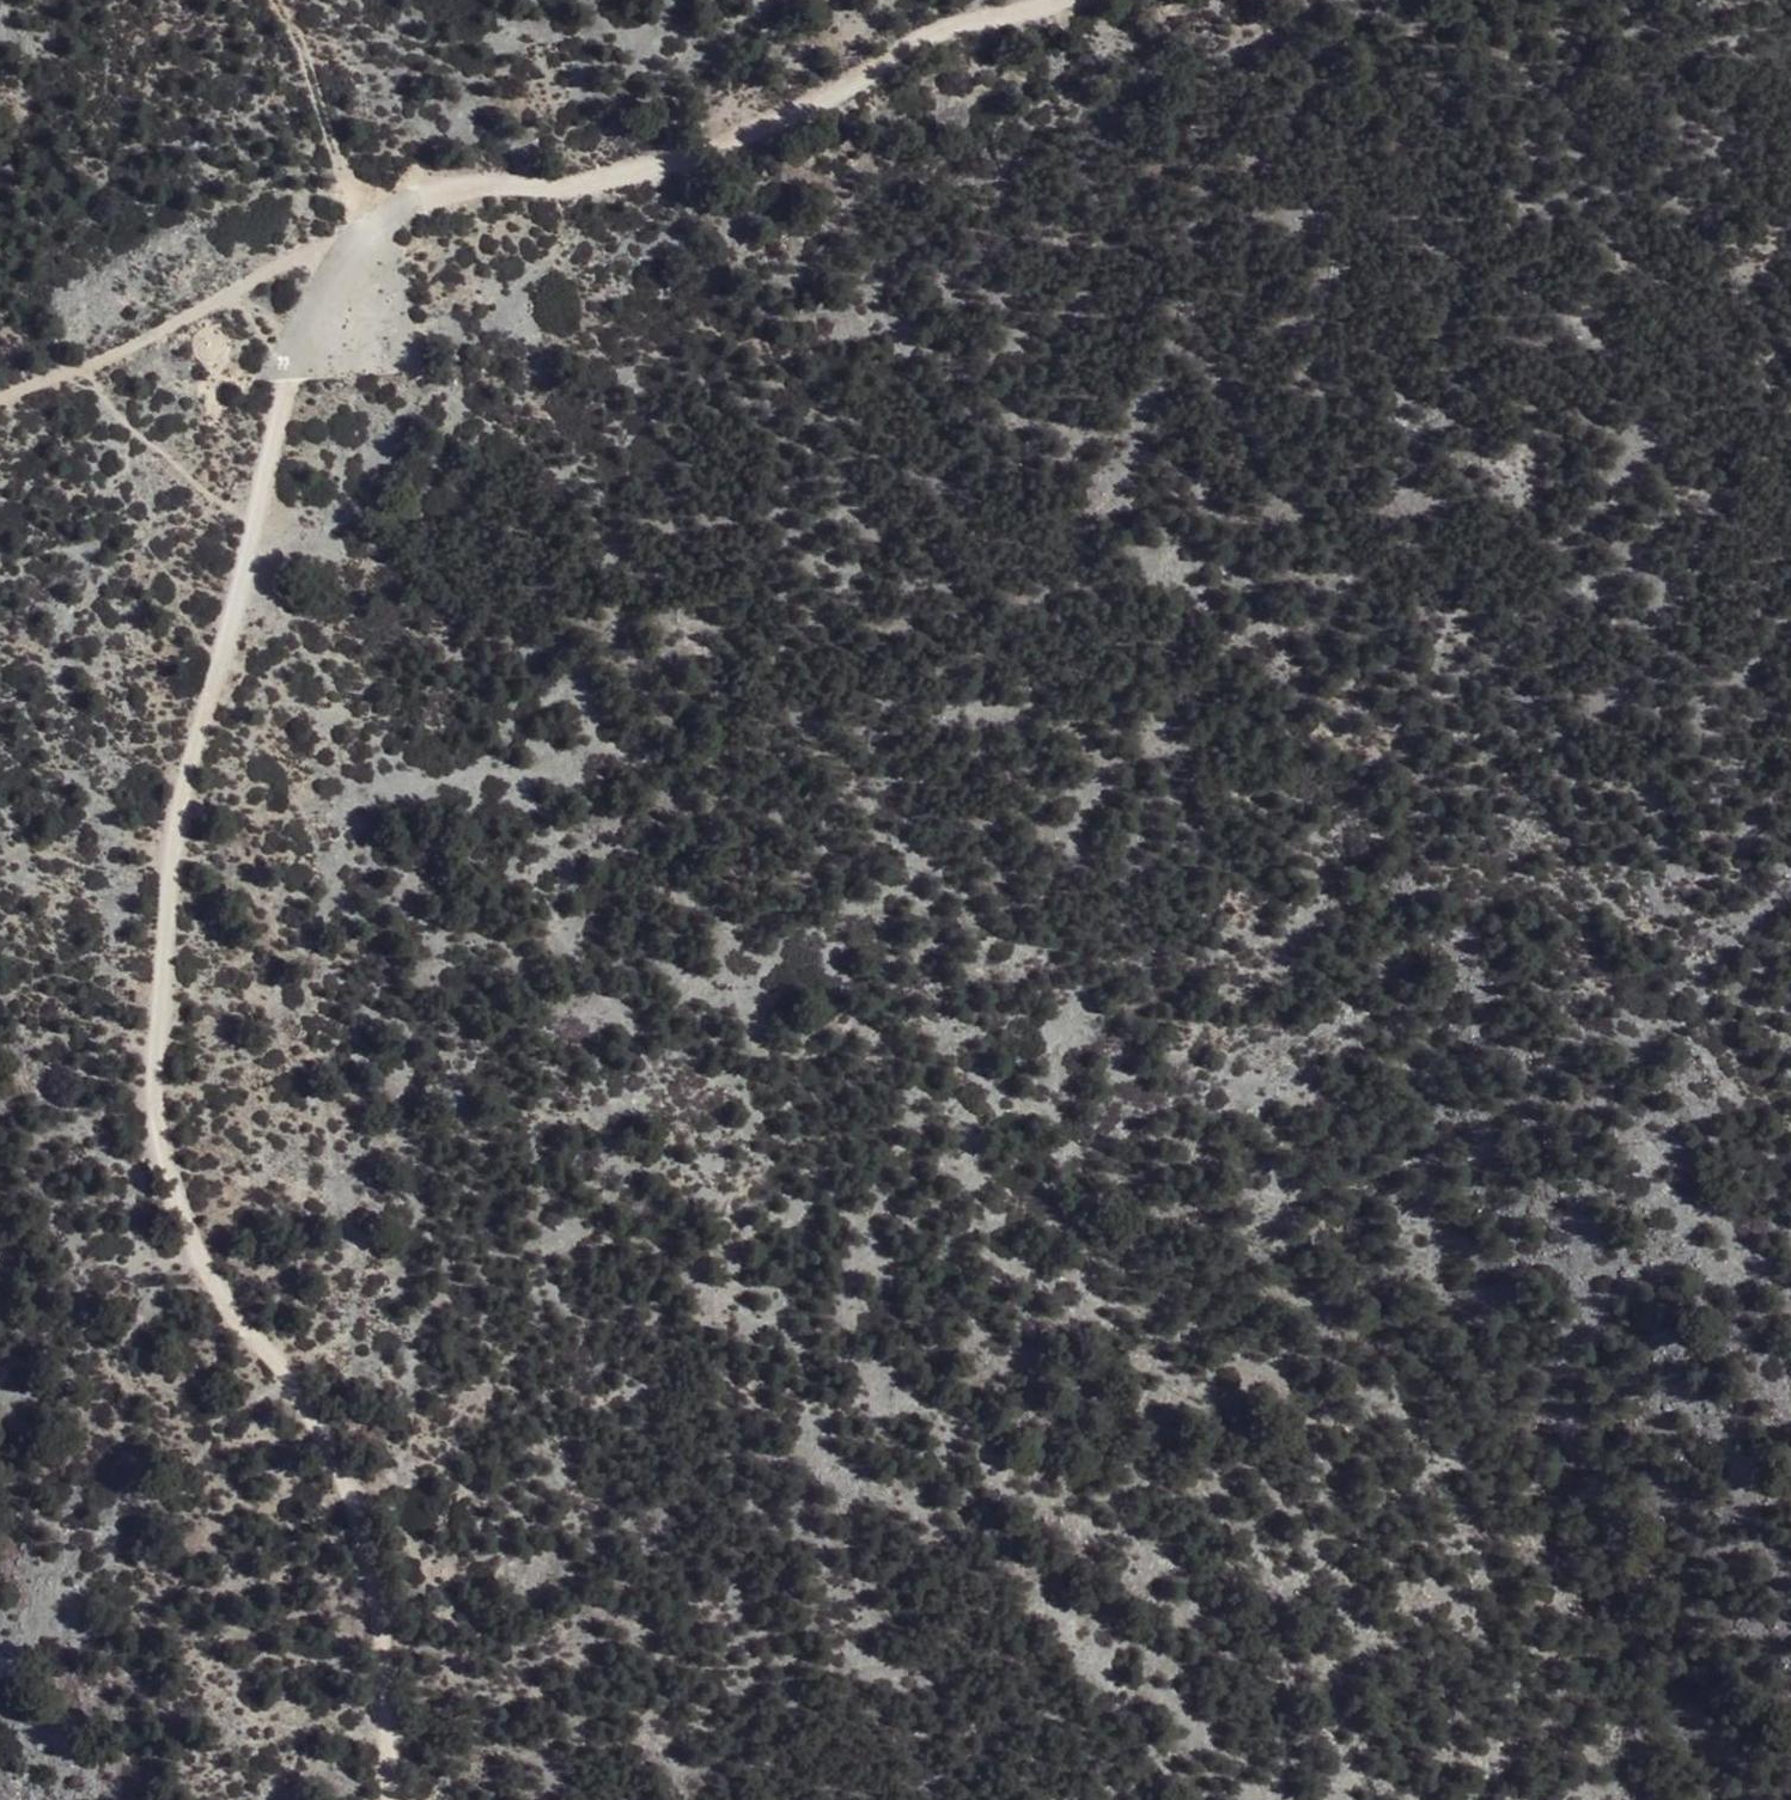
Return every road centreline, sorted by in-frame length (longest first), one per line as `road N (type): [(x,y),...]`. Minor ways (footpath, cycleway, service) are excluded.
road 1 (track): [(366,223),(288,382),(197,740),(166,899),(152,1056),(167,1164),(200,1263),(240,1329),(277,1361),(357,1496),(391,1721),(391,1799)]
road 2 (track): [(1046,0),(631,182),(448,186),(366,223)]
road 3 (track): [(0,399),(207,309),(366,223)]
road 4 (track): [(366,223),(313,97),(299,34),(276,0)]

